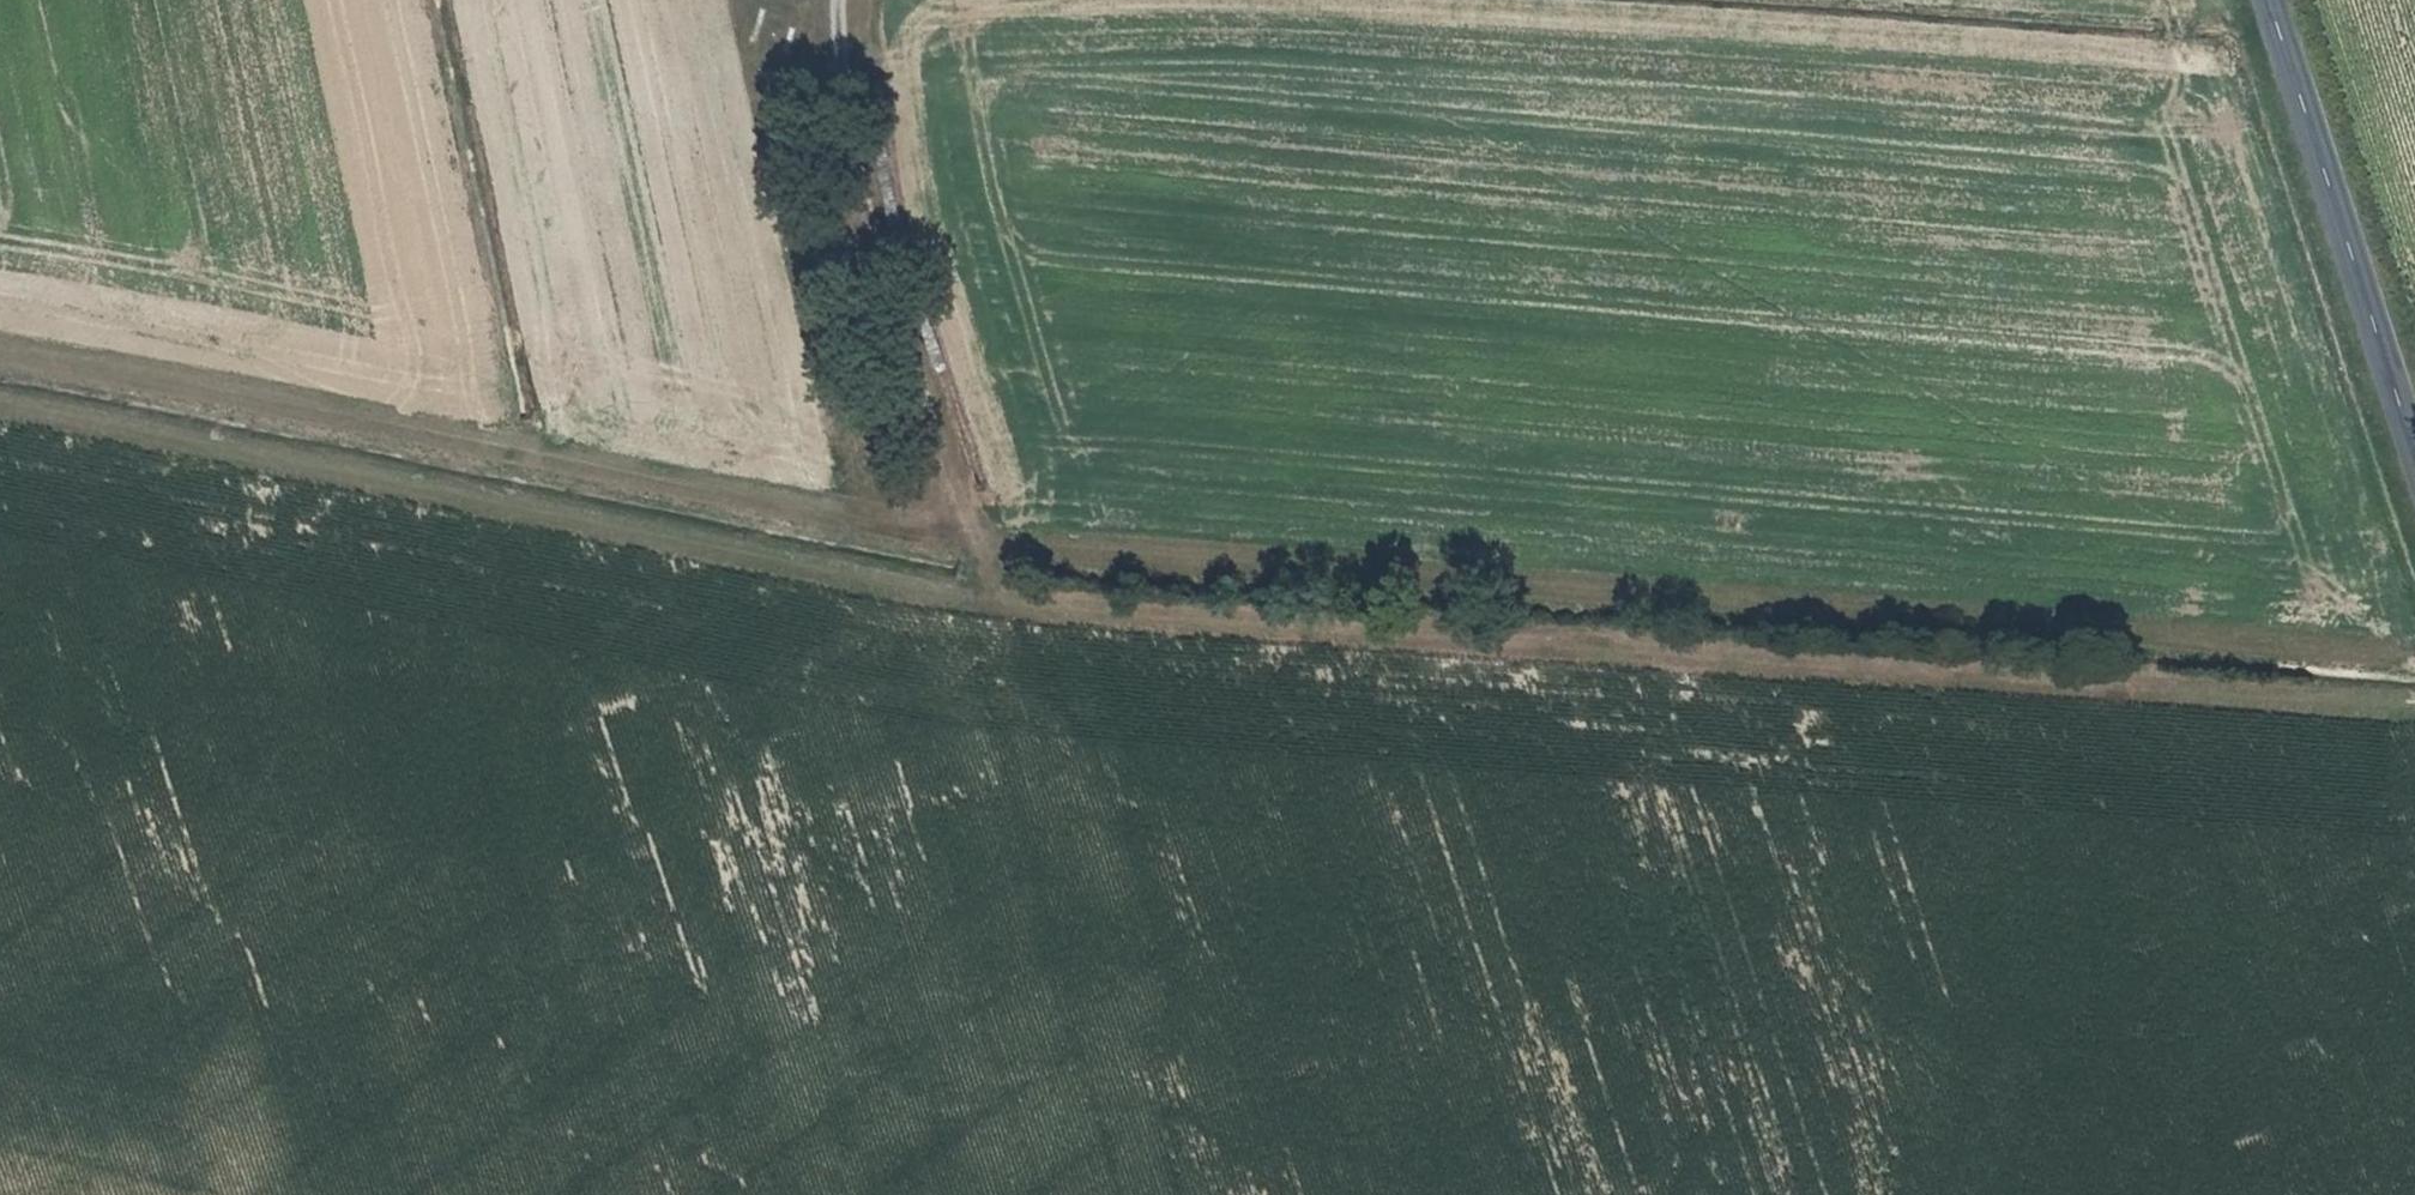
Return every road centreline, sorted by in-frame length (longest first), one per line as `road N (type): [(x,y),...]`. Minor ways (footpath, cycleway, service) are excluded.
road 1 (tertiary): [(2414,461),(2265,0)]
road 2 (track): [(841,0),(840,24),(896,220)]

